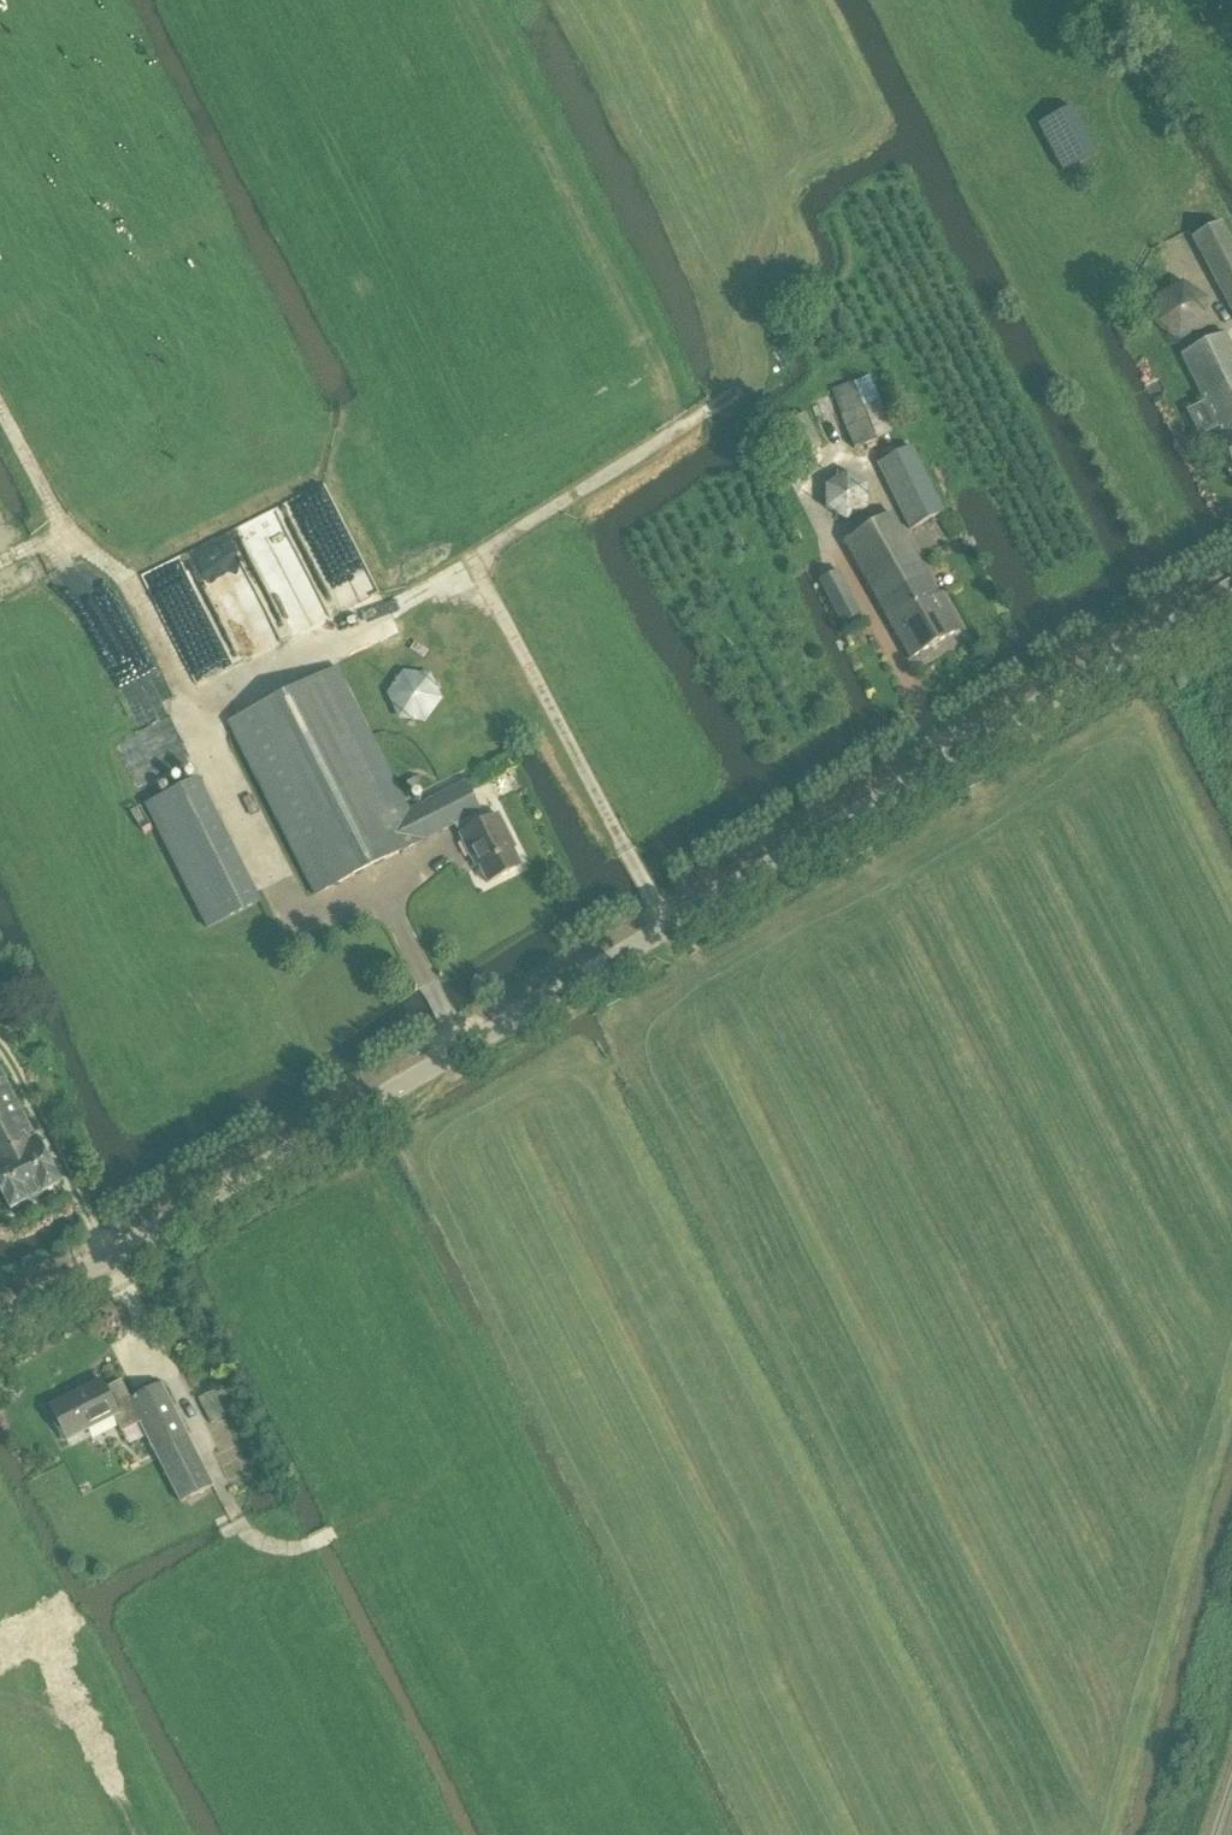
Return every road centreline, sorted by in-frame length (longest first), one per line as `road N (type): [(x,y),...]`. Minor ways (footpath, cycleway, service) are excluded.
road 1 (unclassified): [(0,1323),(1231,593)]
road 2 (track): [(302,921),(136,590),(61,523),(0,403)]

